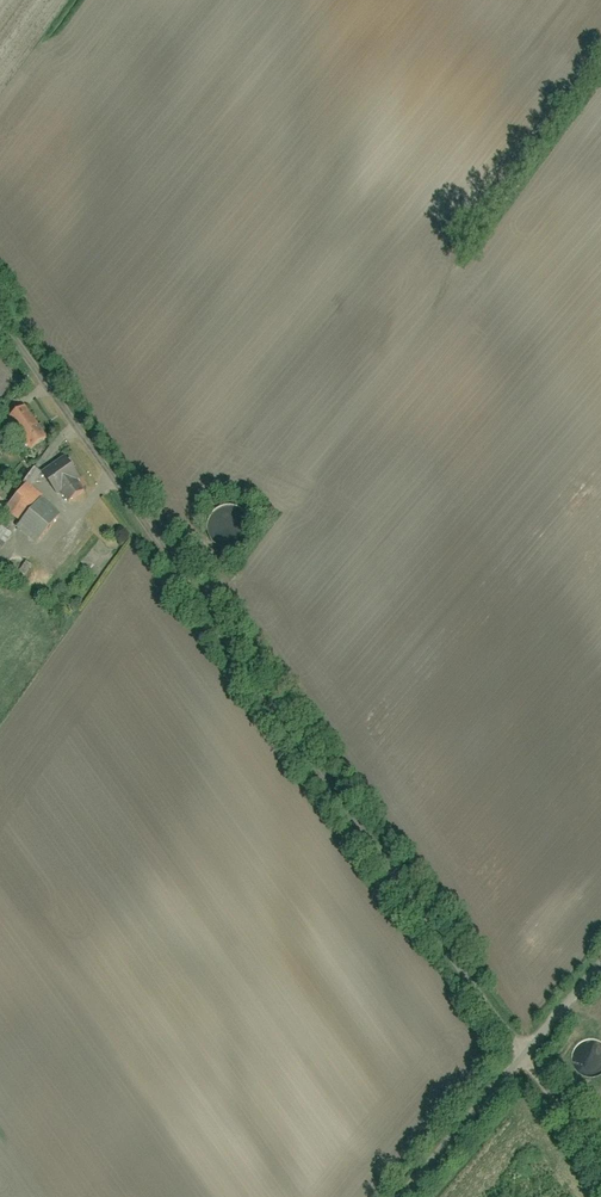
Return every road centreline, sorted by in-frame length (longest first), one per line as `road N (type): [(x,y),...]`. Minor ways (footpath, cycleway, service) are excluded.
road 1 (residential): [(523,1056),(0,321)]
road 2 (unclassified): [(400,1196),(523,1056)]
road 3 (unclassified): [(523,1056),(600,964)]

